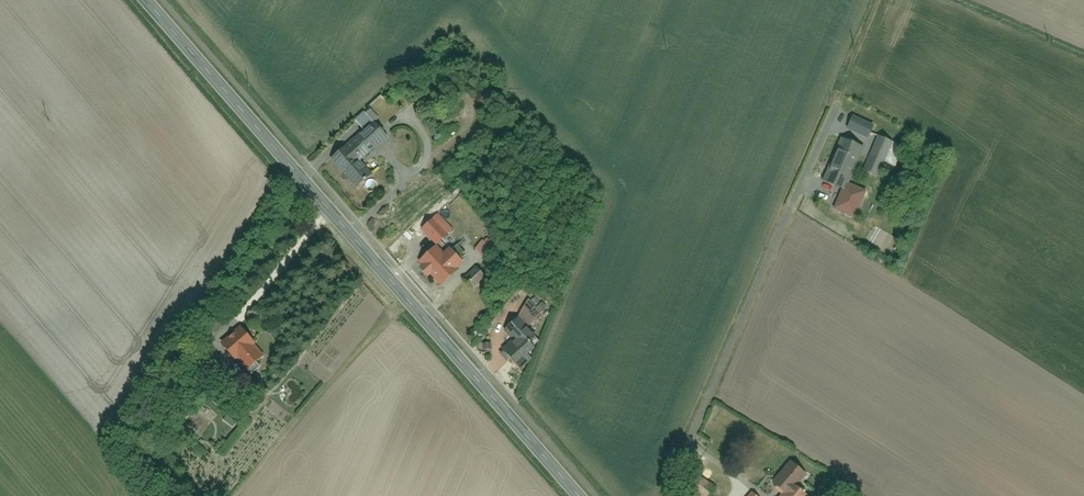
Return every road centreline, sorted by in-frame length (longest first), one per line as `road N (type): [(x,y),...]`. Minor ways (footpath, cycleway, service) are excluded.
road 1 (tertiary): [(147,0),(582,495)]

